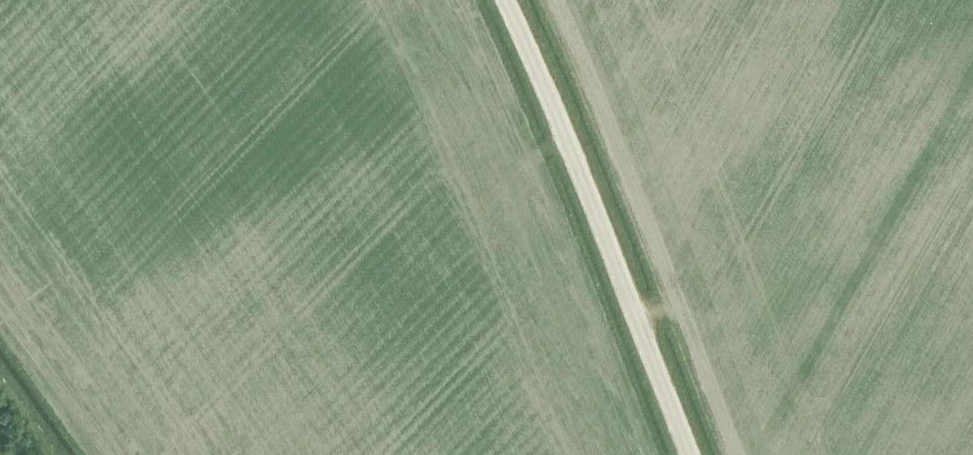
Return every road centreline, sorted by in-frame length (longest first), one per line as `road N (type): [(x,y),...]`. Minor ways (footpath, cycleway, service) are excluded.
road 1 (unclassified): [(691,454),(504,0)]

